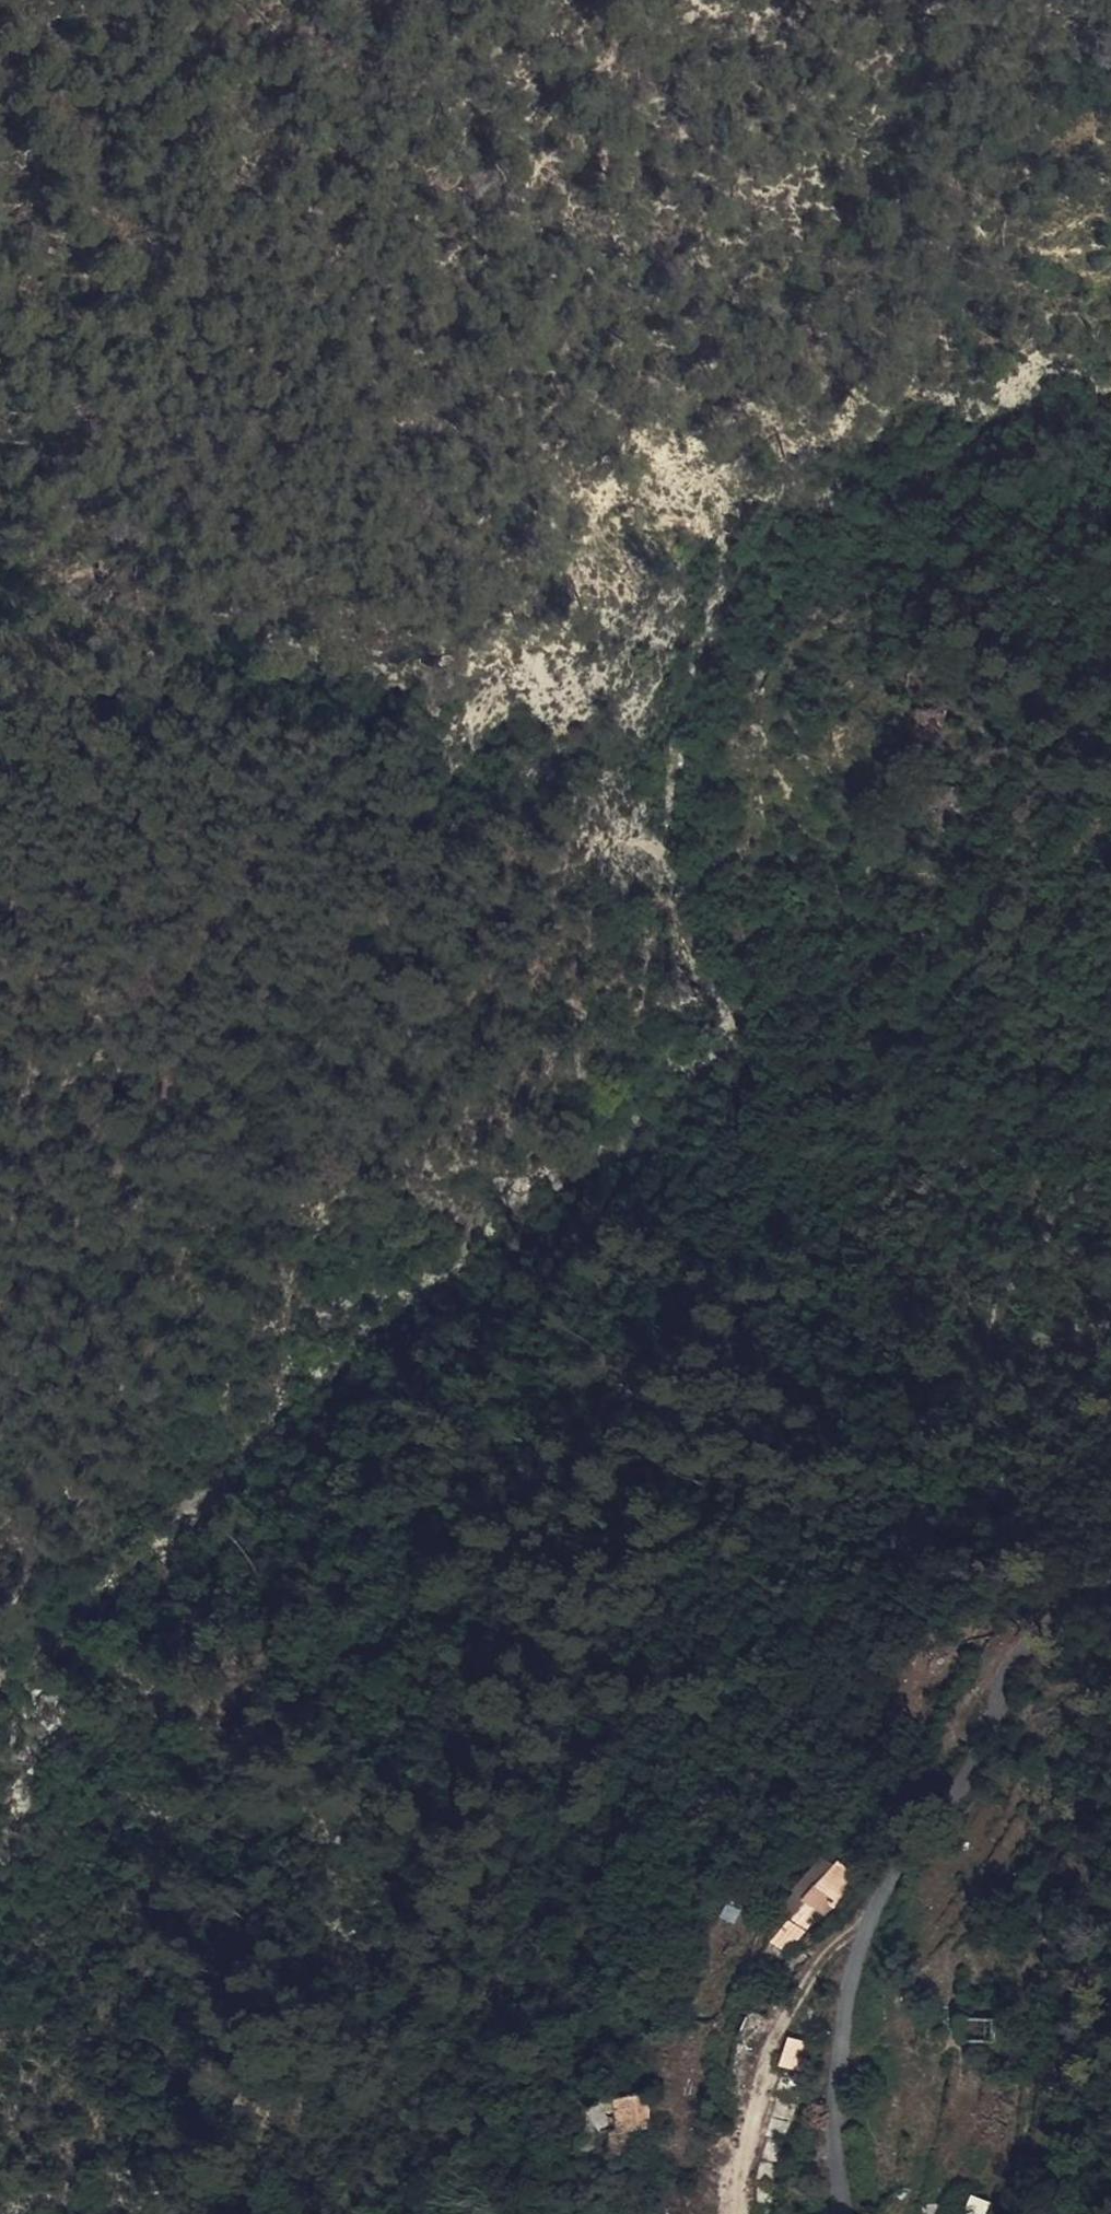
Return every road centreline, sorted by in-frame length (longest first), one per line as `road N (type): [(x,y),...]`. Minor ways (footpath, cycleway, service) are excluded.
road 1 (unclassified): [(839,2213),(842,2030),(869,1925),(894,1872),(962,1779),(1030,1650),(1110,1595)]
road 2 (track): [(869,1925),(841,1940),(761,2069),(738,2166),(738,2213)]

